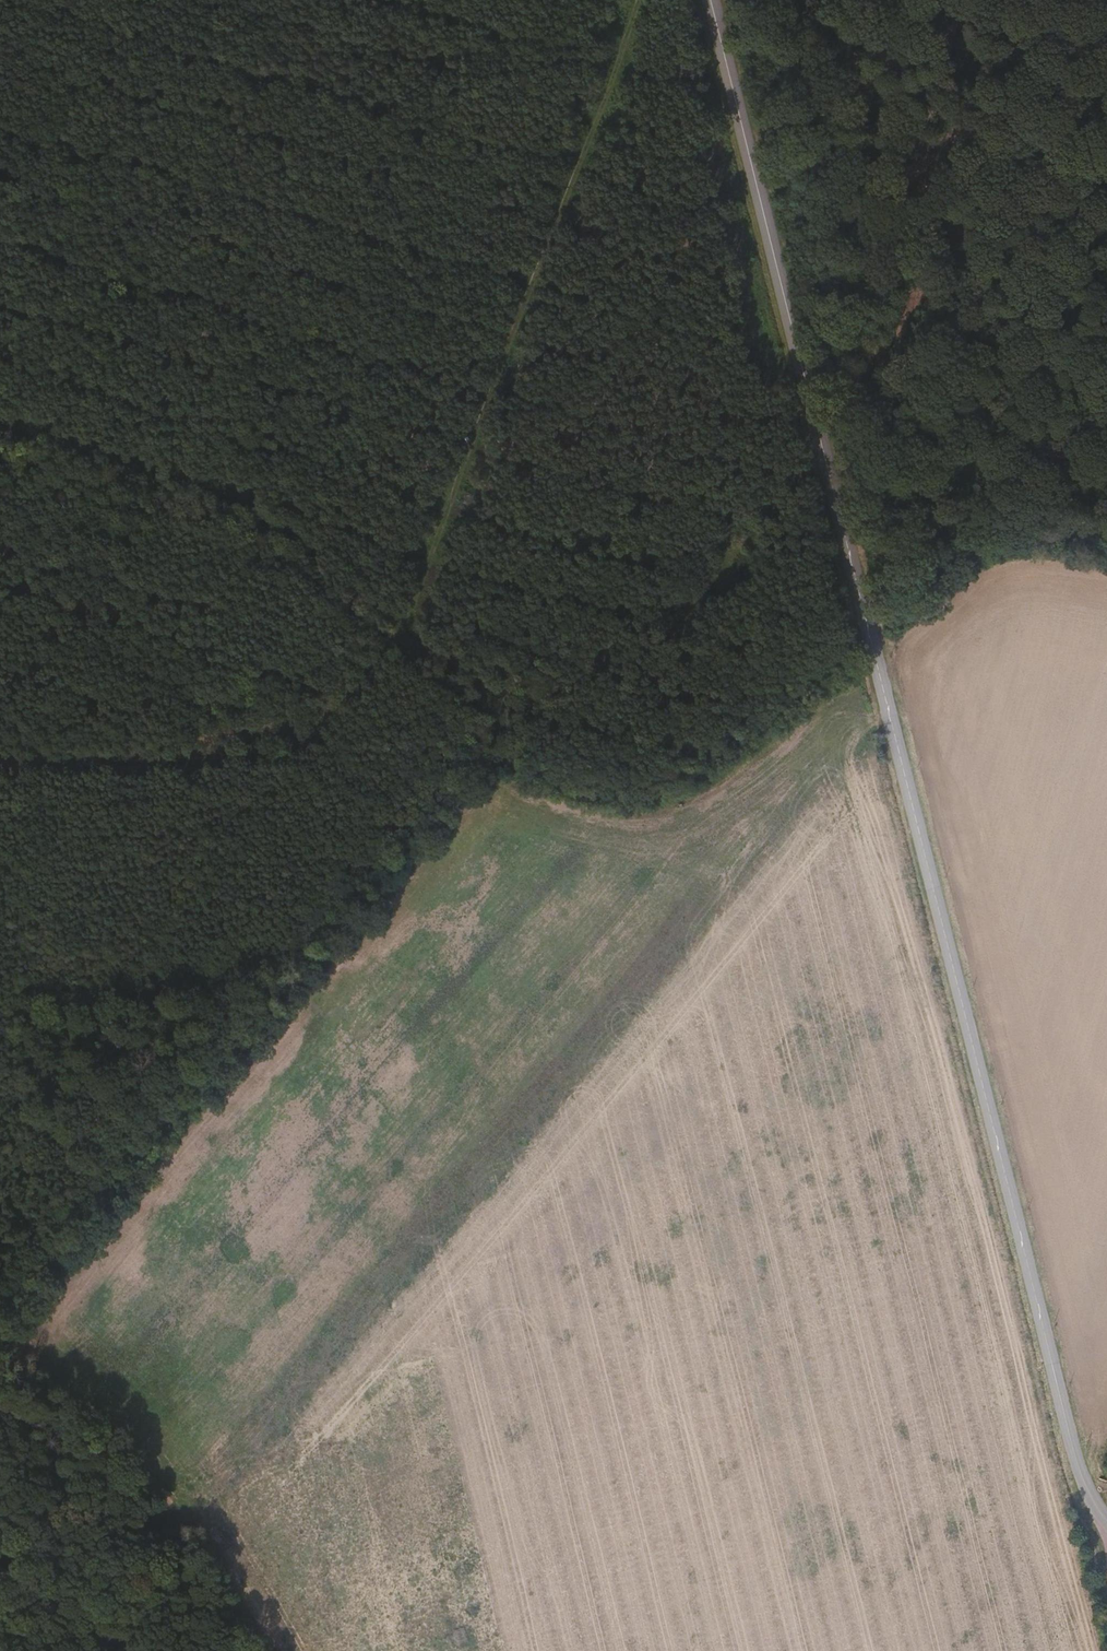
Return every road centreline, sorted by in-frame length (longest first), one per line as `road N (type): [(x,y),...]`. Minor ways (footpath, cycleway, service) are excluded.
road 1 (tertiary): [(710,0),(812,381),(1072,1448),(1106,1521)]
road 2 (track): [(310,754),(405,627),(641,0)]
road 3 (track): [(0,1298),(88,1141),(221,860),(241,826),(310,754)]
road 4 (track): [(310,754),(0,766)]

